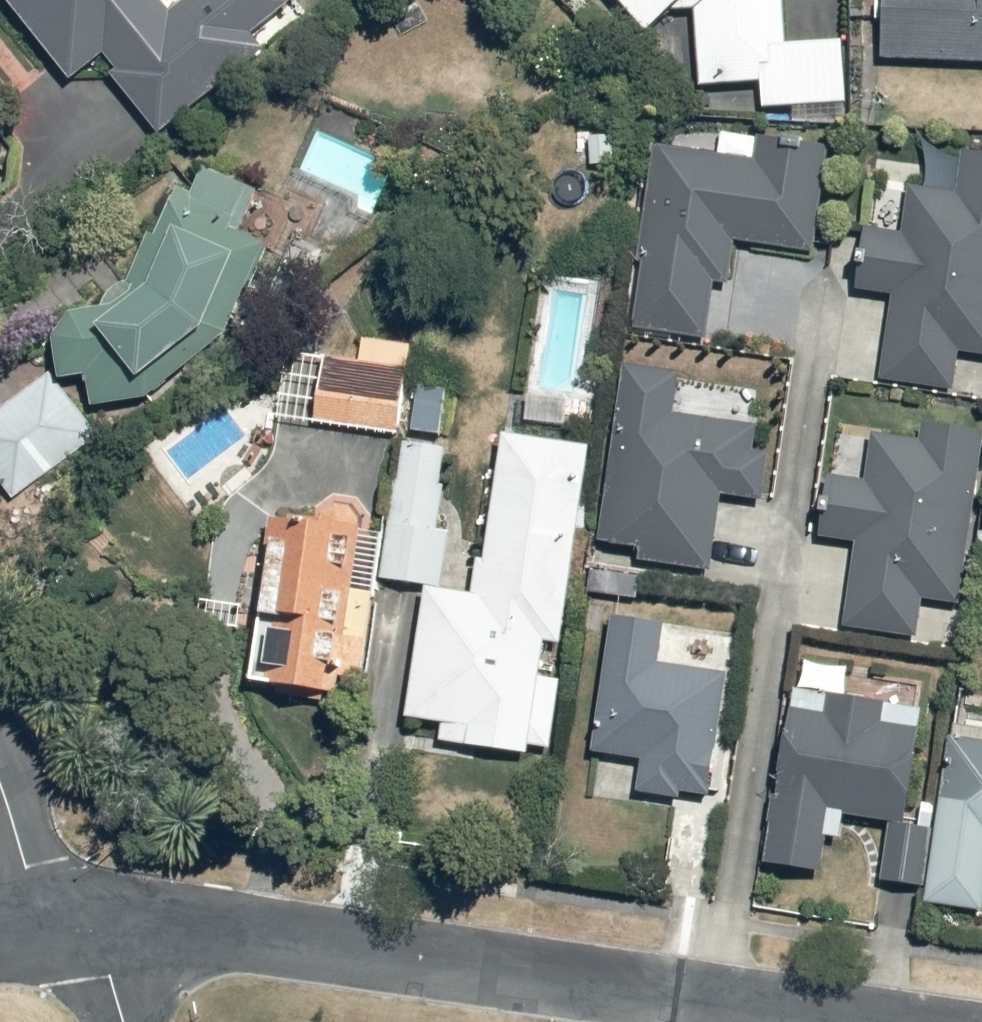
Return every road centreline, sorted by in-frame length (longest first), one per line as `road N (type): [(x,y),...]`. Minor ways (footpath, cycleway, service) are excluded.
road 1 (residential): [(100,923),(721,988),(927,1021)]
road 2 (residential): [(0,782),(28,865),(36,928)]

